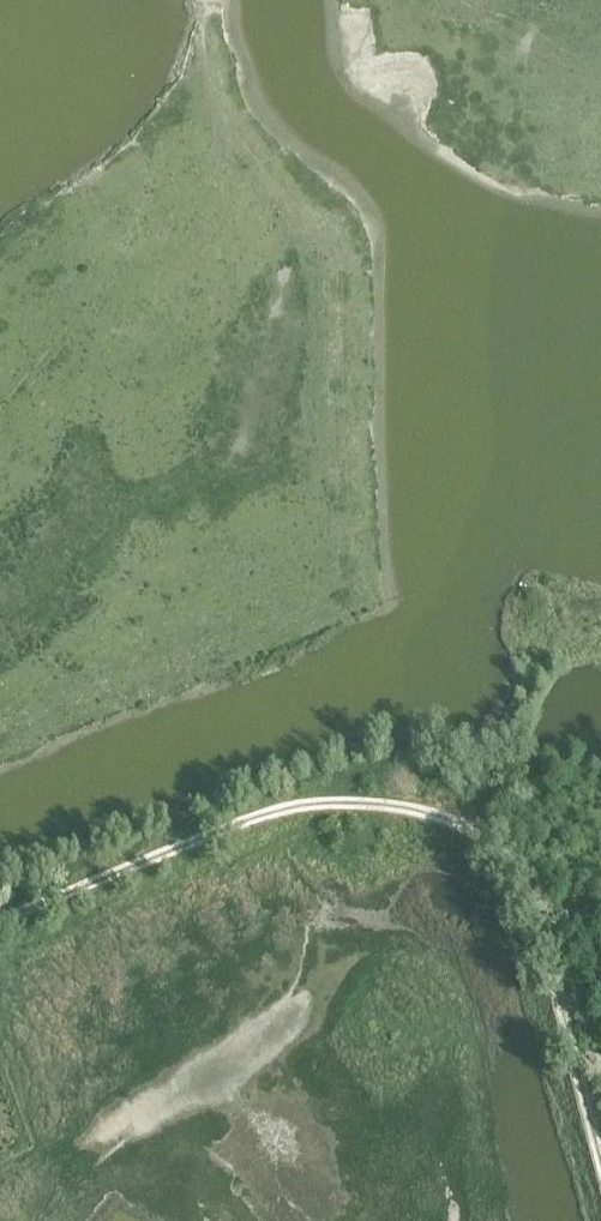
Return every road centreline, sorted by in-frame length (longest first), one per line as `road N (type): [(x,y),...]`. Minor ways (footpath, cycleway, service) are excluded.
road 1 (track): [(0,912),(258,812),(328,801),(445,817),(512,858),(600,1179)]

